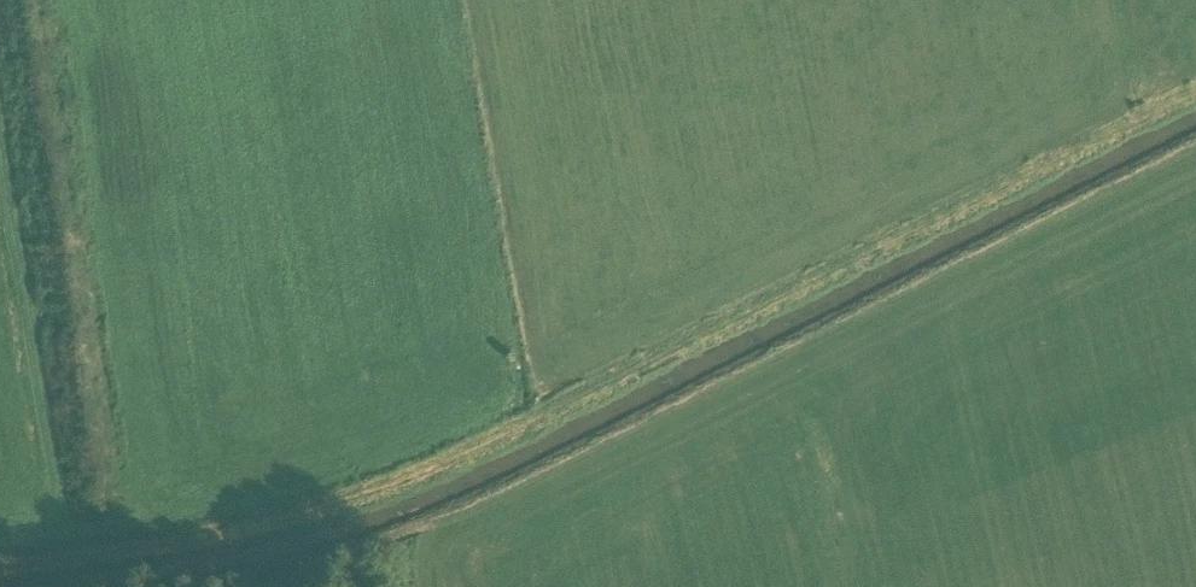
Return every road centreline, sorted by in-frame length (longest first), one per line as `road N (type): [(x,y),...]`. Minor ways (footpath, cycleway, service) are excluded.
road 1 (track): [(0,554),(253,518),(431,464),(1195,97)]

